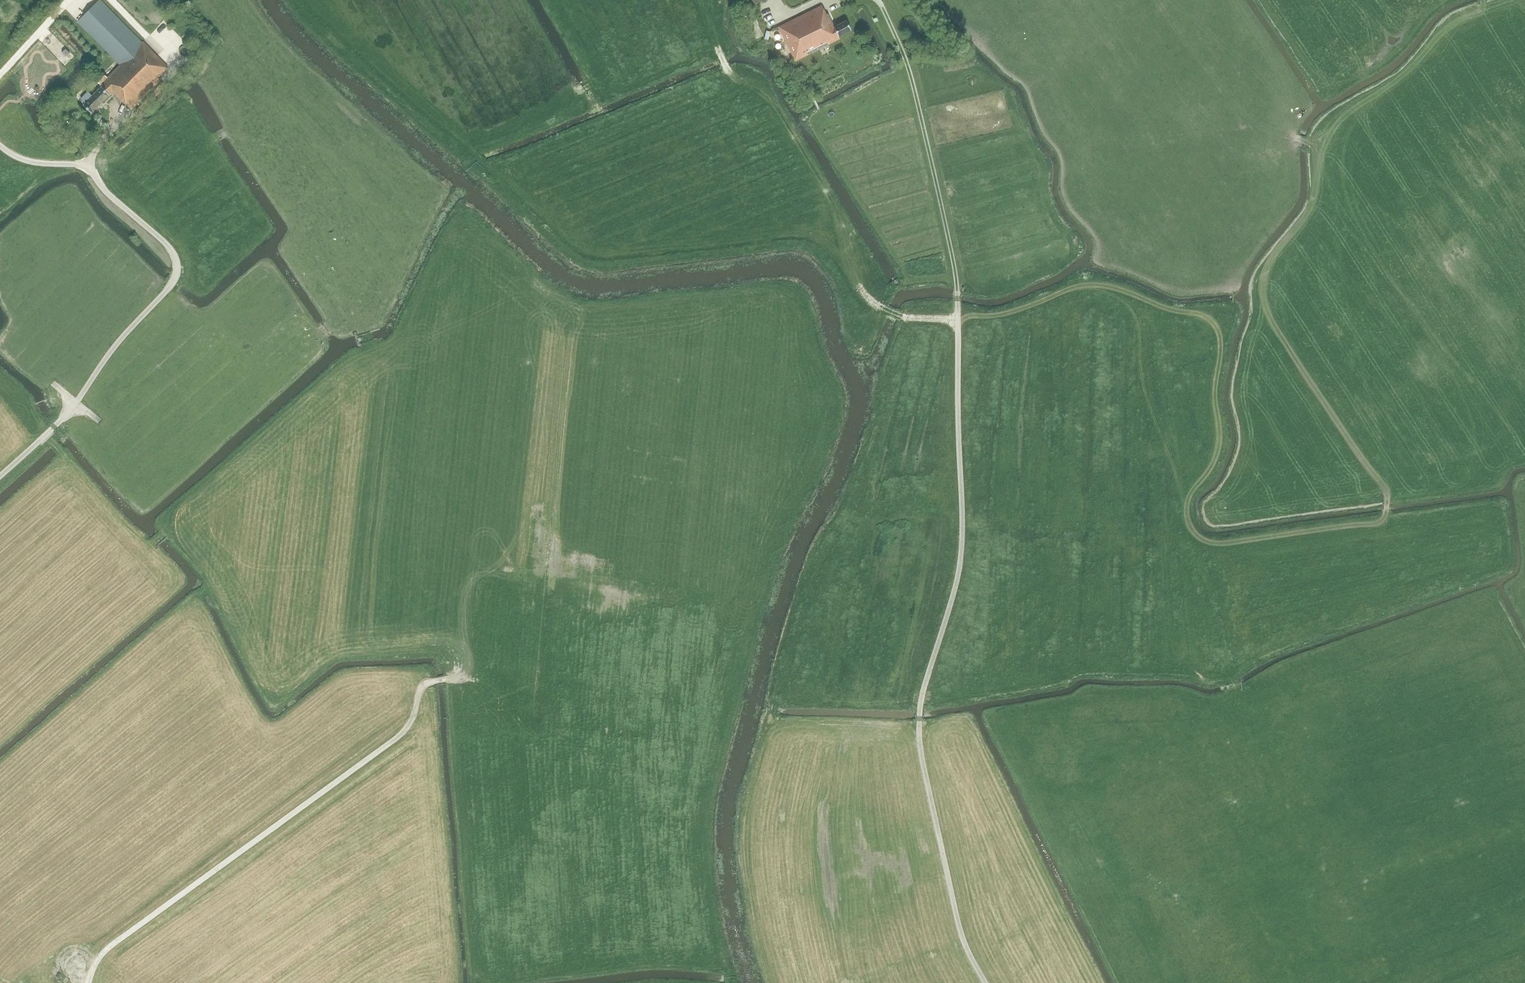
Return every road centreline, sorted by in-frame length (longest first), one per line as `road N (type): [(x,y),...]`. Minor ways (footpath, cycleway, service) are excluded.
road 1 (unclassified): [(982,982),(959,941),(918,718),(964,557),(954,283),(906,62),(876,0)]
road 2 (track): [(956,320),(1009,317),(1079,288),(1321,133),(1474,11),(1511,0)]
road 3 (unclassified): [(0,481),(59,427),(181,272),(86,164),(41,163),(0,145)]
road 4 (track): [(88,982),(104,950),(401,735),(426,685),(462,680)]

